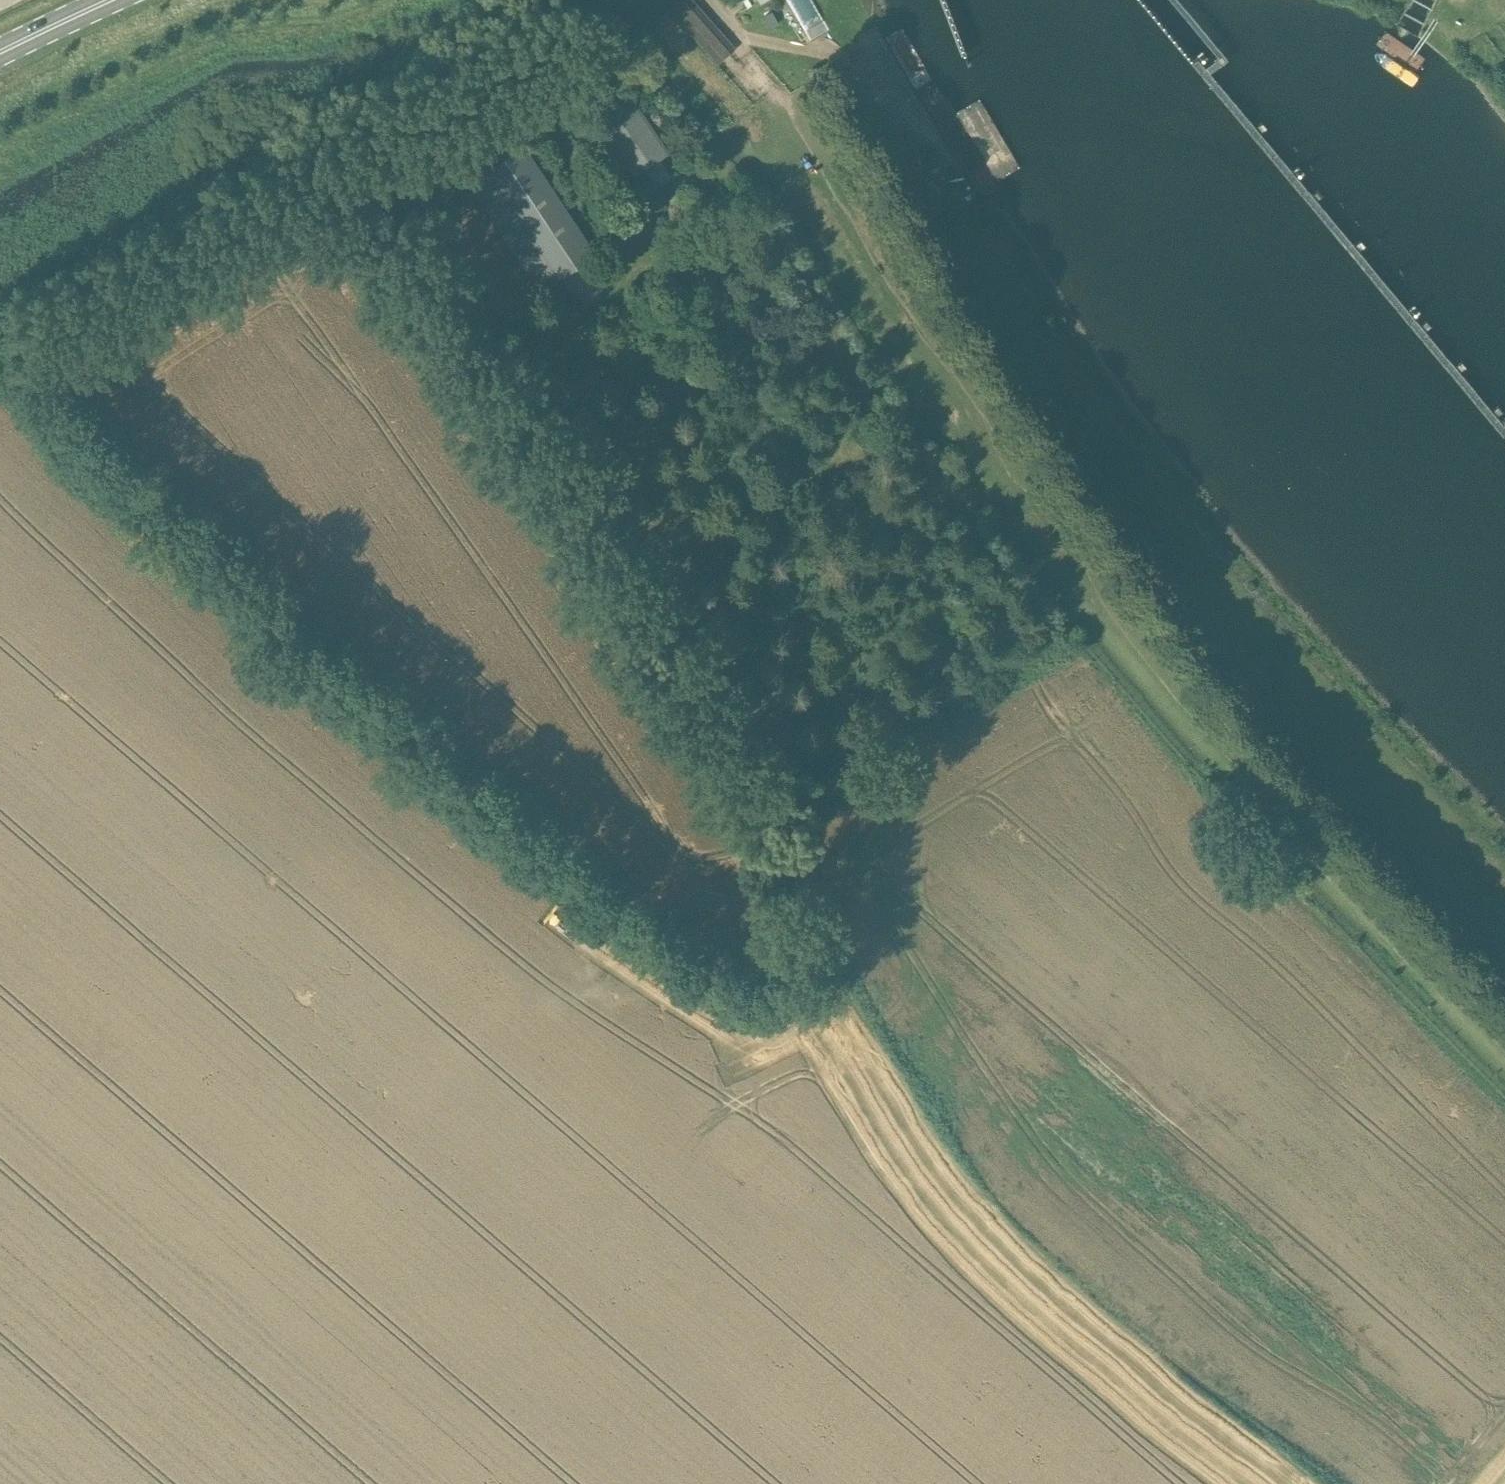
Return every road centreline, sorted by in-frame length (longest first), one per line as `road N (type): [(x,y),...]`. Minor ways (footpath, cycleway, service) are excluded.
road 1 (primary): [(0,56),(122,0)]

